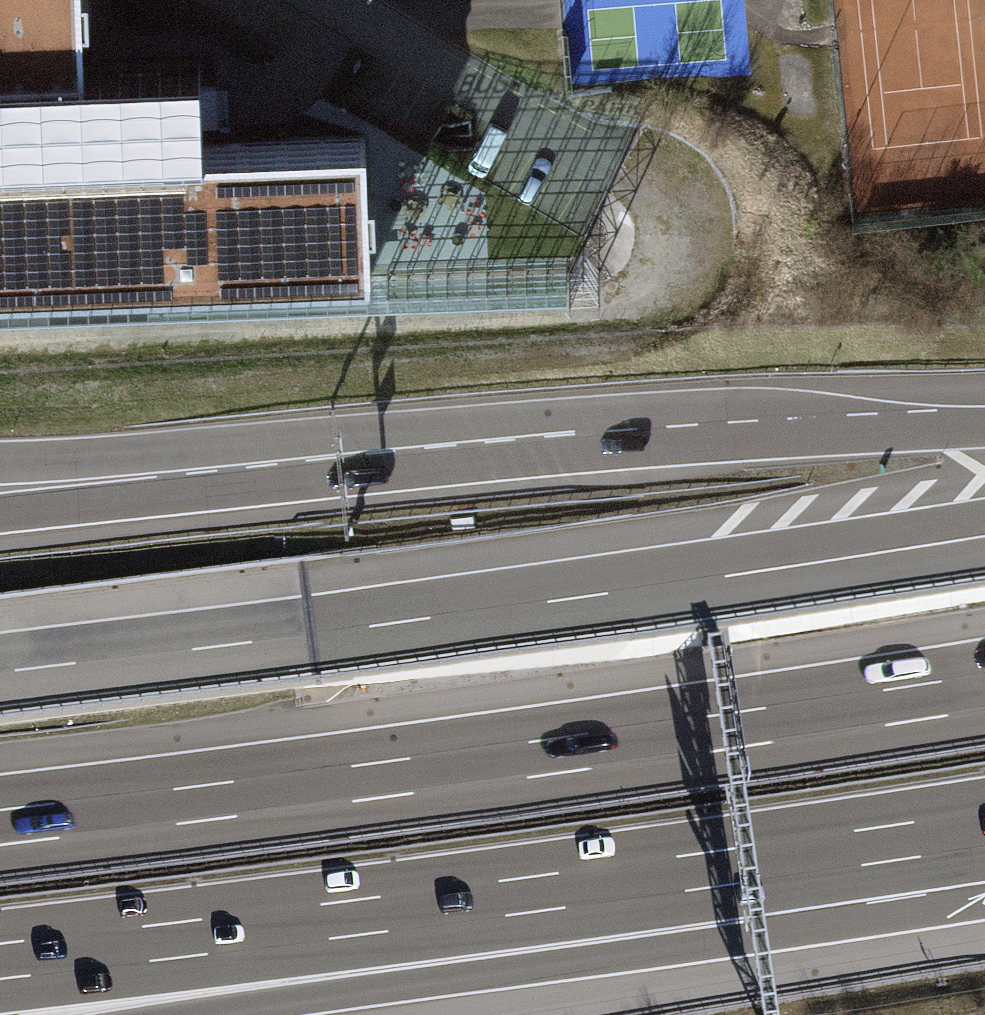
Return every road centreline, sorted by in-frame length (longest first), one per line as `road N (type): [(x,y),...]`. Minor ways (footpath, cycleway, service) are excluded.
road 1 (motorway): [(984,692),(0,828)]
road 2 (motorway): [(984,536),(0,672)]
road 3 (motorway): [(0,962),(738,866)]
road 4 (motorway): [(632,429),(397,475),(0,515)]
road 5 (motorway): [(632,429),(407,426),(0,463)]
road 6 (motorway): [(138,1014),(738,866)]
road 7 (motorway): [(984,425),(779,420),(632,429)]
road 8 (unclassified): [(325,0),(599,172)]
road 9 (motorway): [(738,866),(984,829)]

